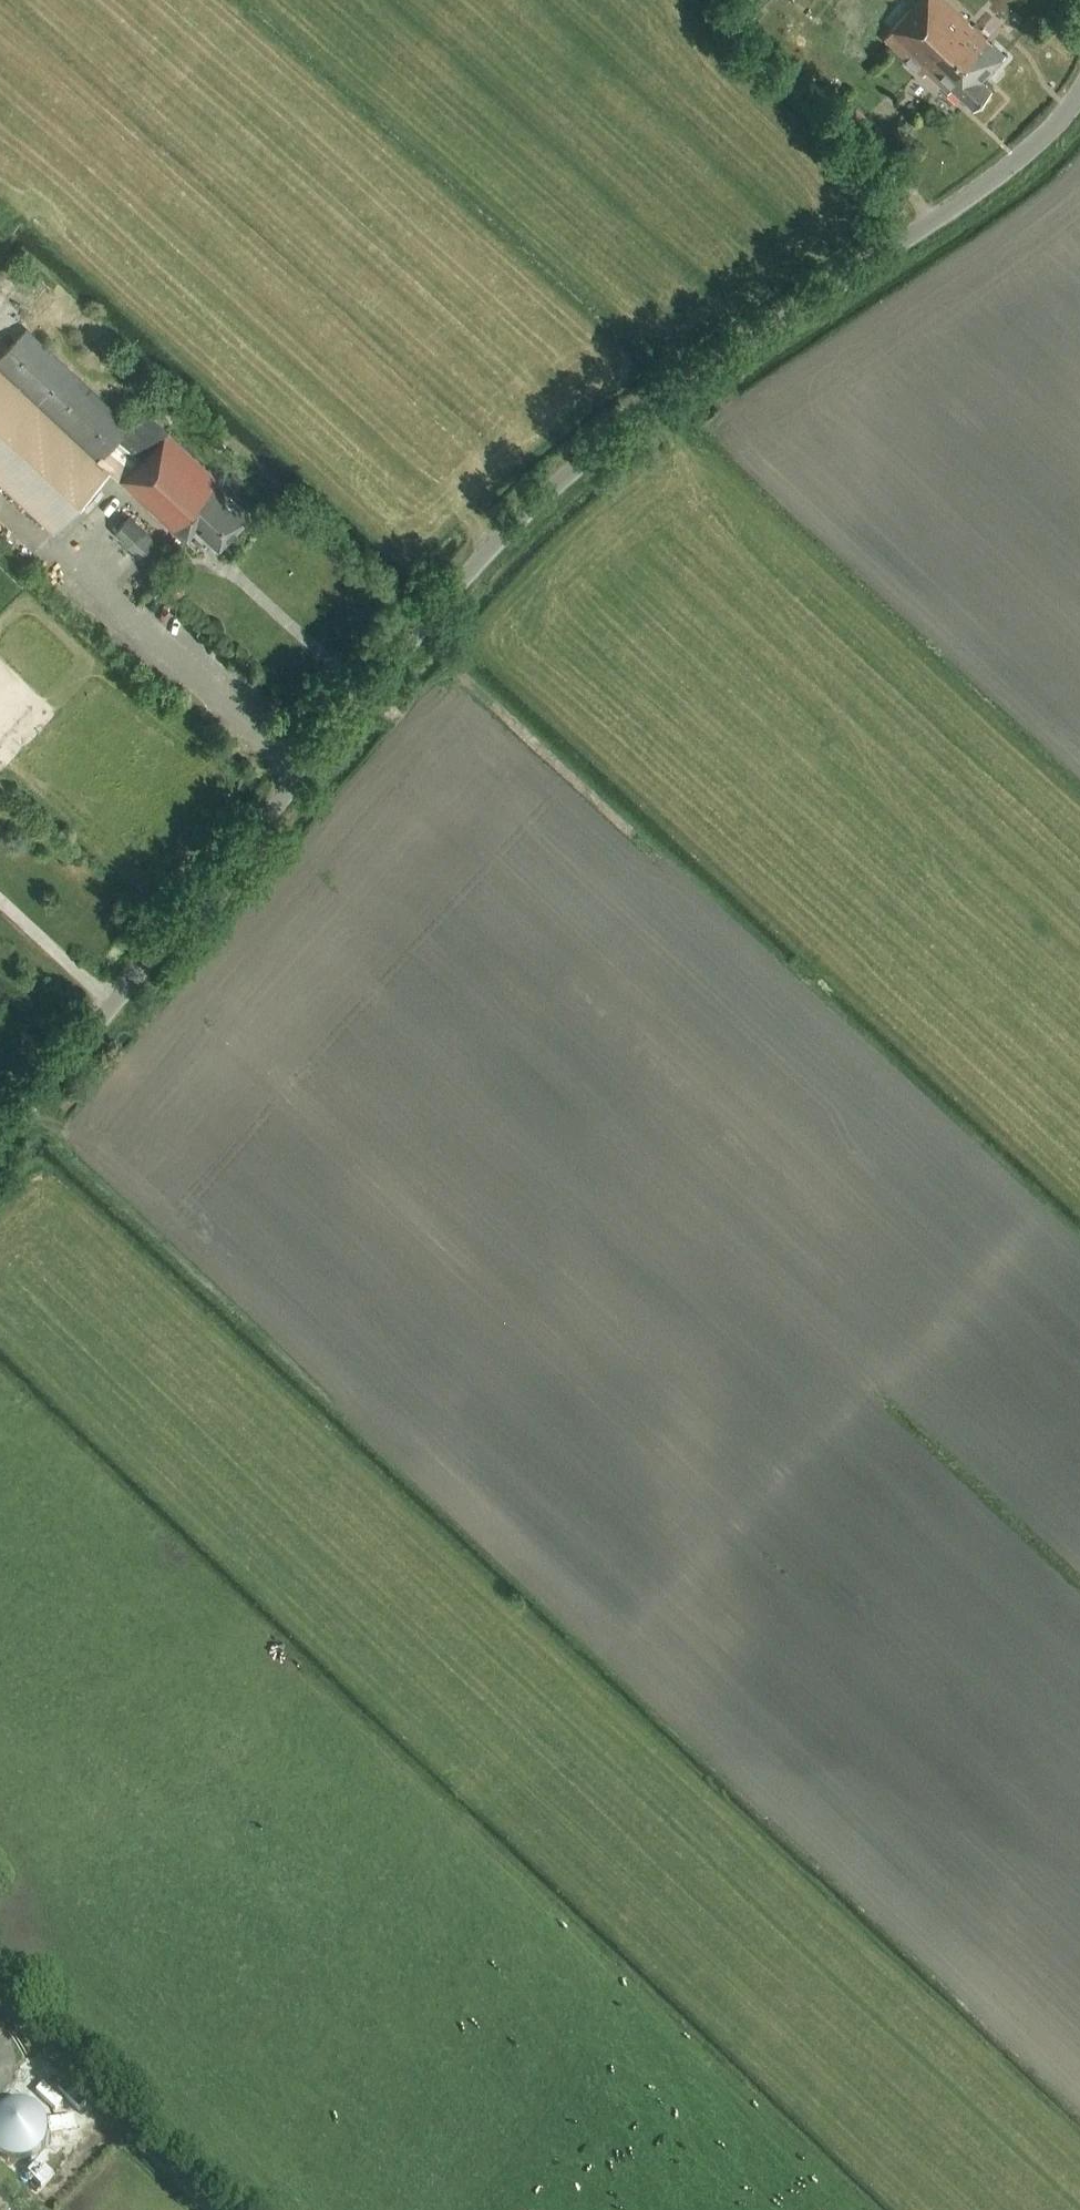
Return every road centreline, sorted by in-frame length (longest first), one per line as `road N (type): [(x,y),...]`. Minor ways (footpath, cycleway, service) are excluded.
road 1 (unclassified): [(0,1148),(440,607),(522,517),(1009,167),(1079,101)]
road 2 (track): [(210,2209),(0,2005)]

